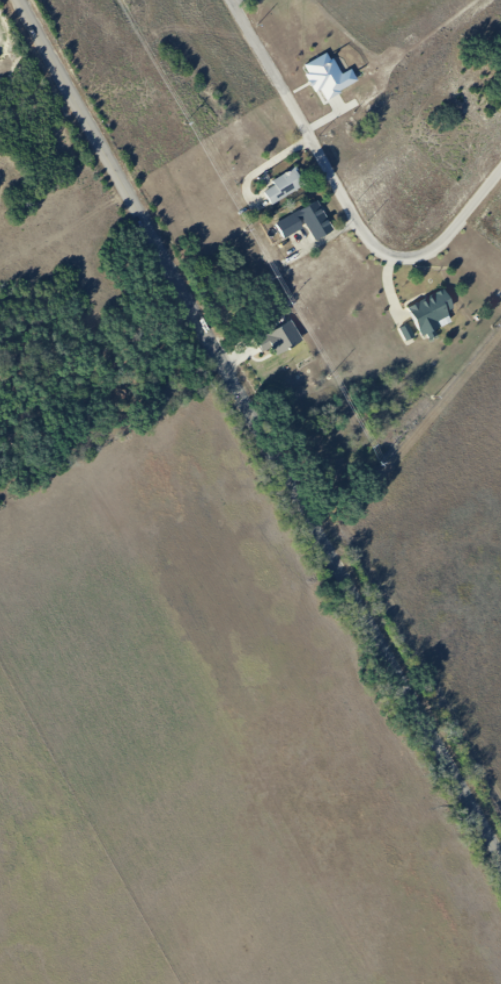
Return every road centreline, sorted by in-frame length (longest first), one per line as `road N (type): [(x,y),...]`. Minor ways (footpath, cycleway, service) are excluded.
road 1 (tertiary): [(500,847),(26,0)]
road 2 (residential): [(230,0),(378,252),(414,261),(446,248),(500,179)]

